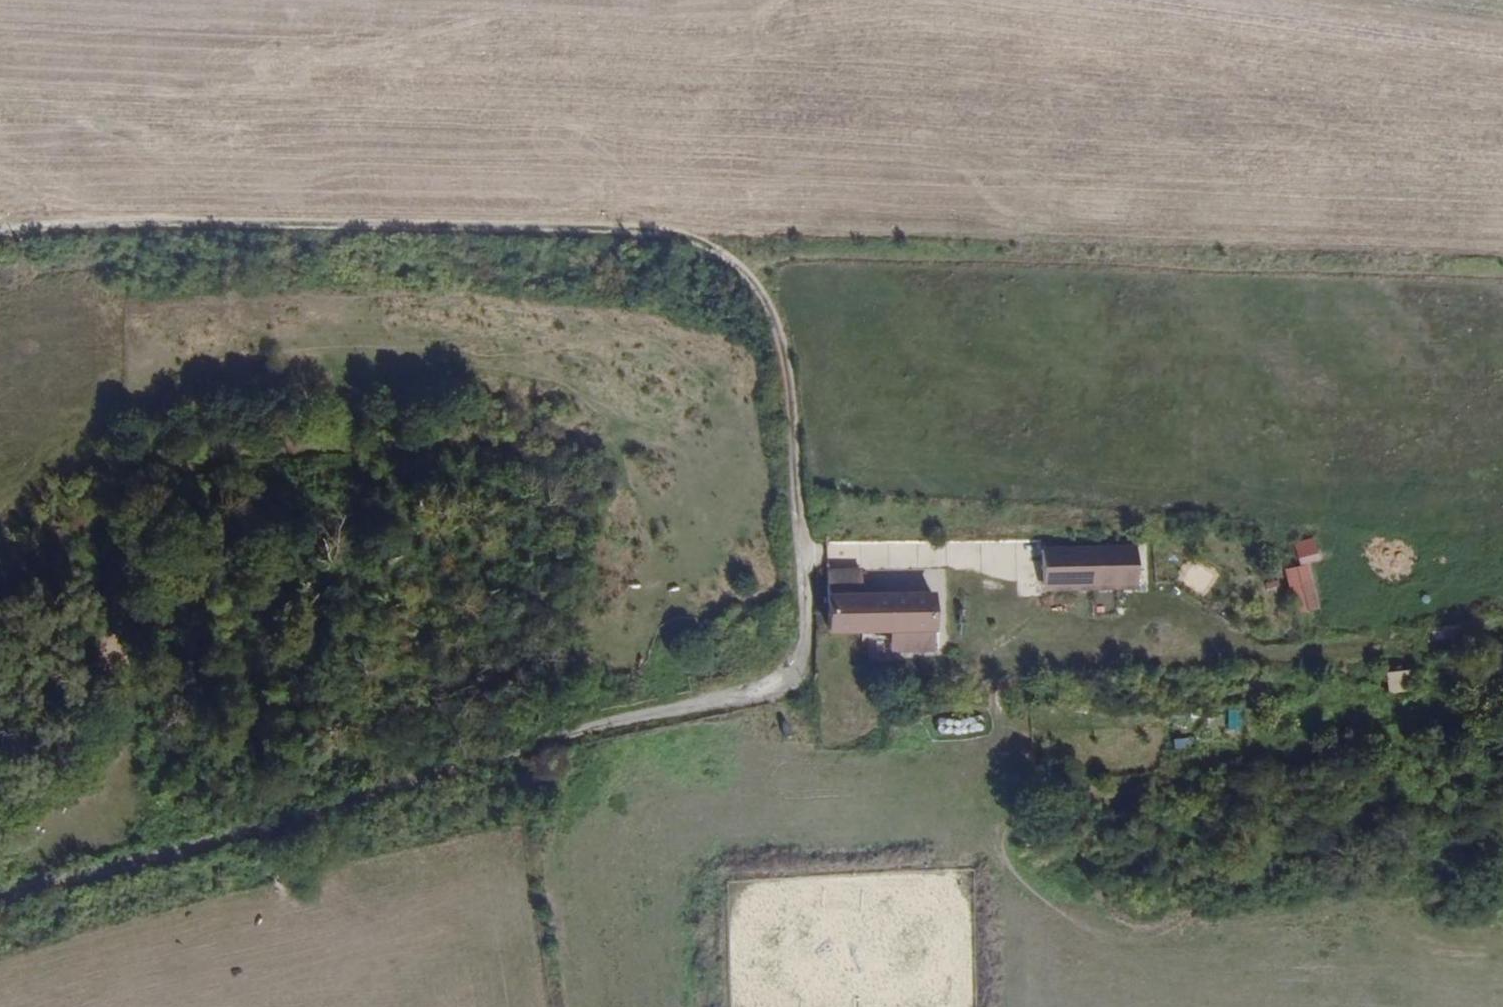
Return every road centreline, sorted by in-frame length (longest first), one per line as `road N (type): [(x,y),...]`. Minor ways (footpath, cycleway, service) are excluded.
road 1 (track): [(801,684),(801,590),(780,363),(755,285),(701,240),(592,228),(98,218),(0,226)]
road 2 (track): [(801,684),(468,761),(0,895)]
road 3 (track): [(1502,642),(960,676)]

